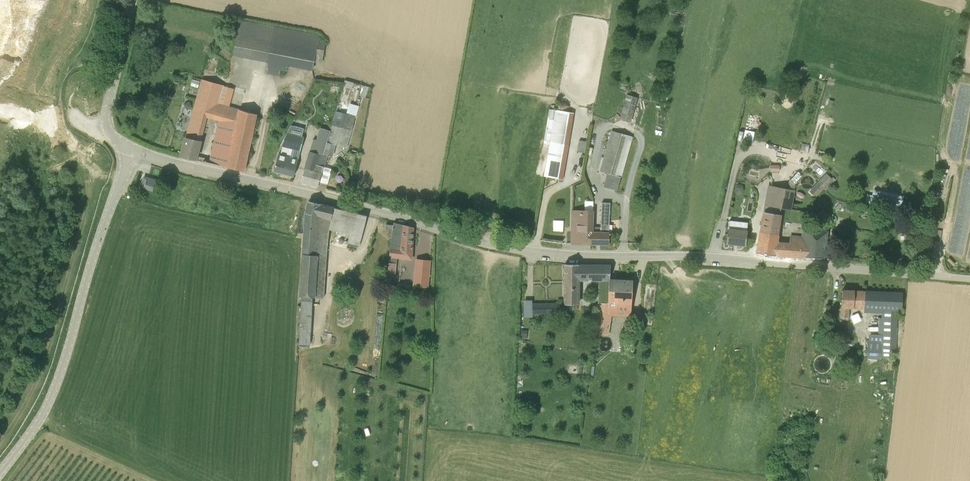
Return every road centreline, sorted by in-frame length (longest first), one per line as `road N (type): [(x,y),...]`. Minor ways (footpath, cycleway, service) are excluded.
road 1 (unclassified): [(969,279),(521,249),(134,150)]
road 2 (tertiary): [(0,473),(51,398),(134,150)]
road 3 (tertiary): [(134,150),(113,137),(106,118),(132,0)]

